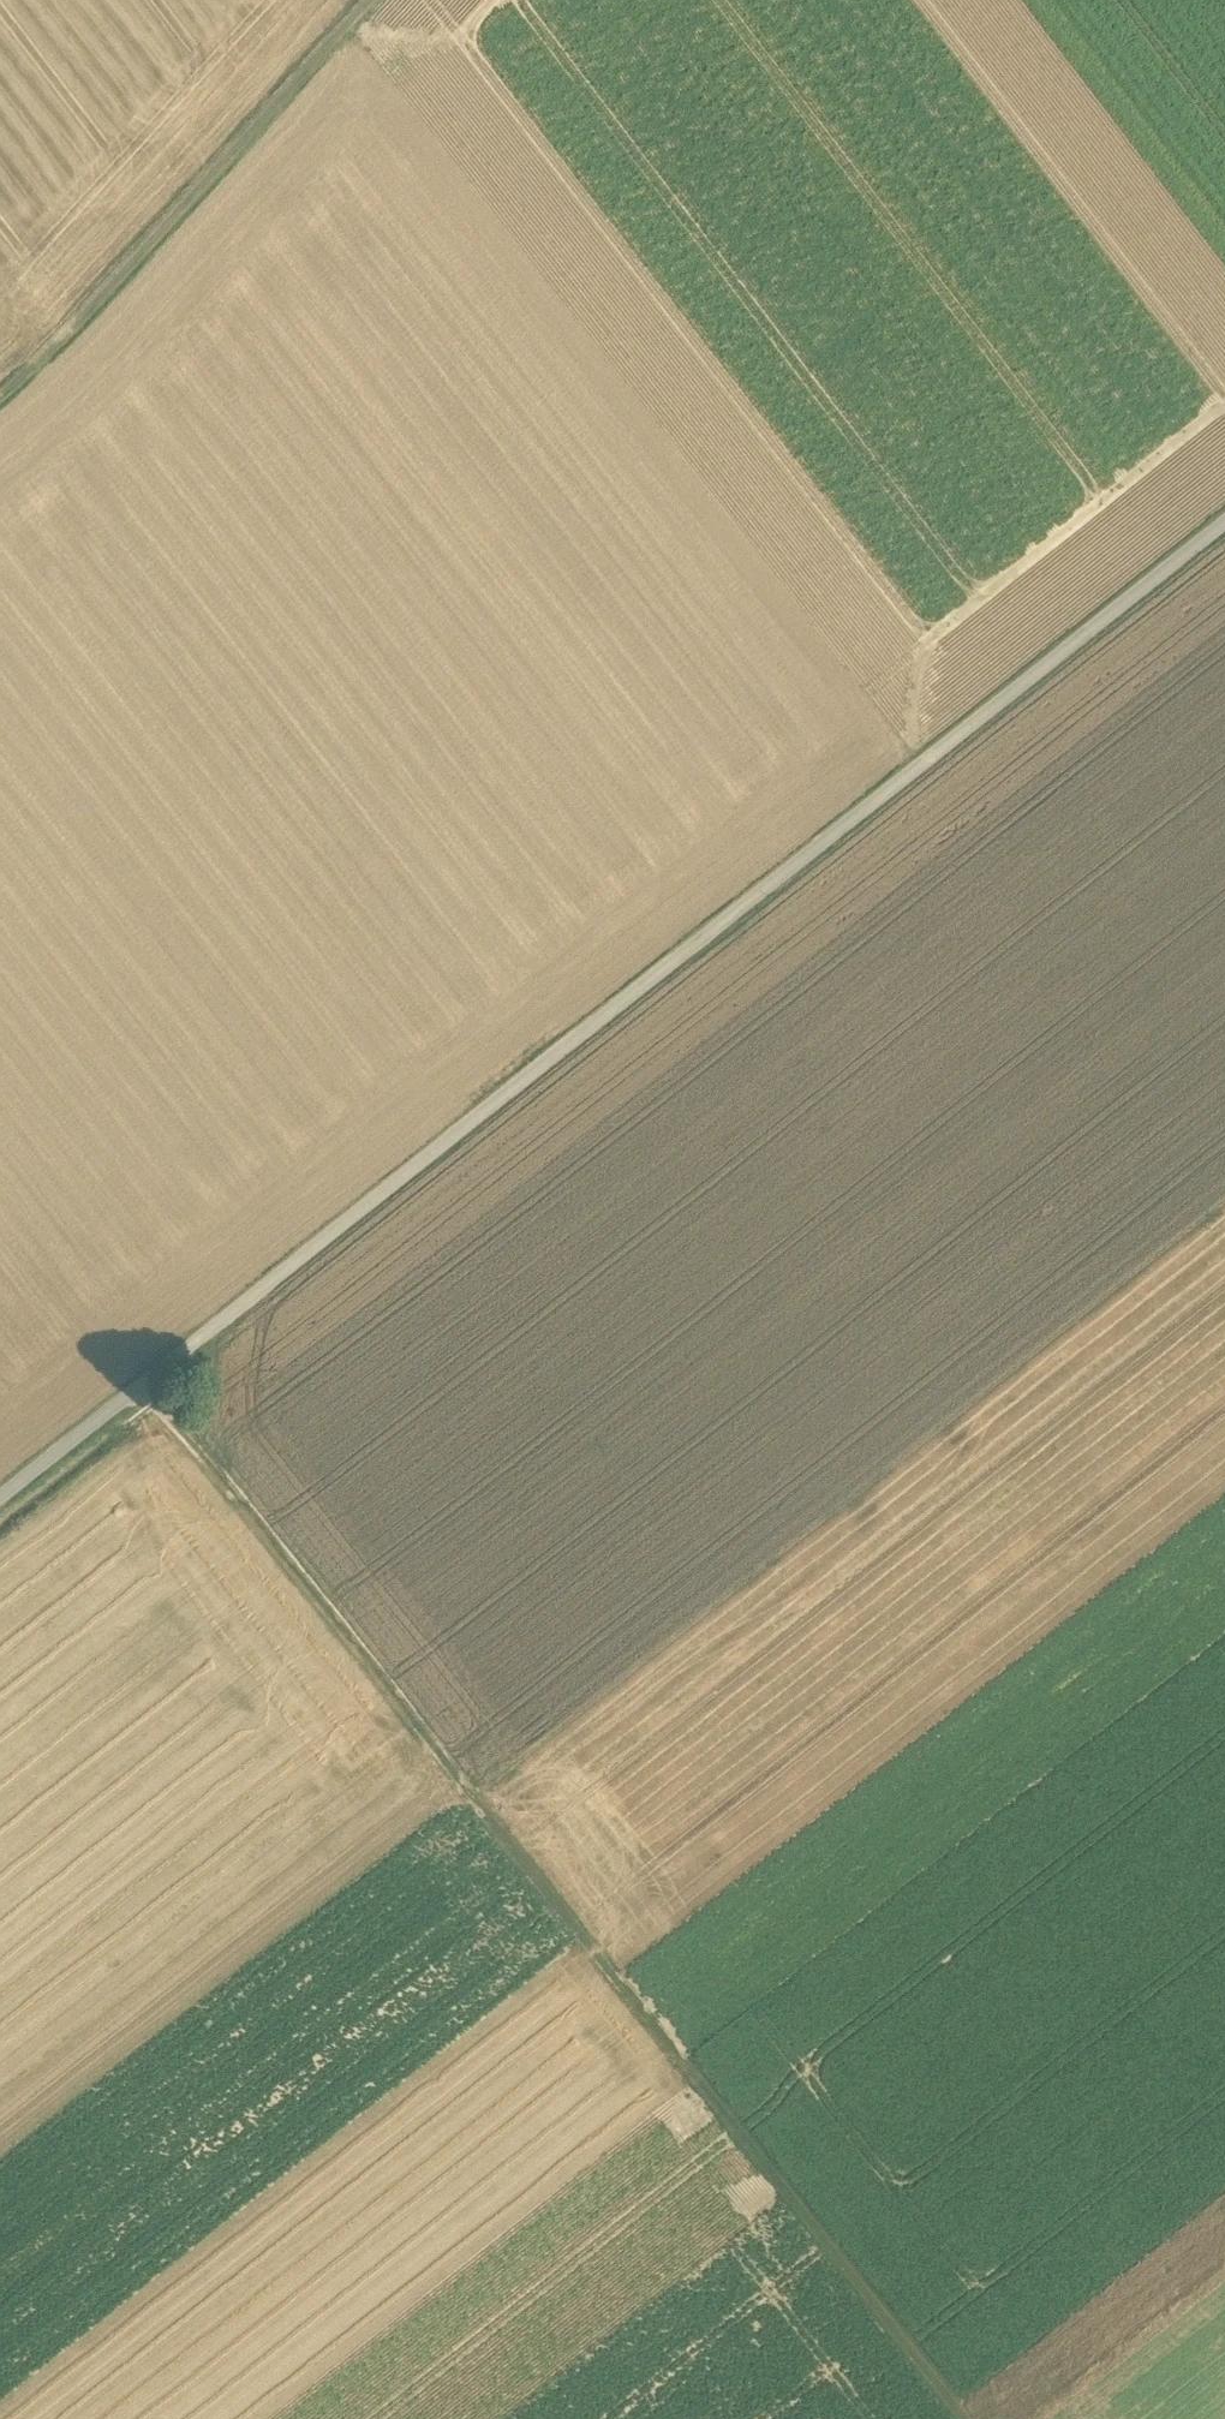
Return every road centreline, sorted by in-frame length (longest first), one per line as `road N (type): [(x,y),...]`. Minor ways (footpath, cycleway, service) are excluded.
road 1 (track): [(1224,523),(0,1498)]
road 2 (track): [(145,1383),(970,2418)]
road 3 (track): [(0,397),(56,352),(376,0)]

